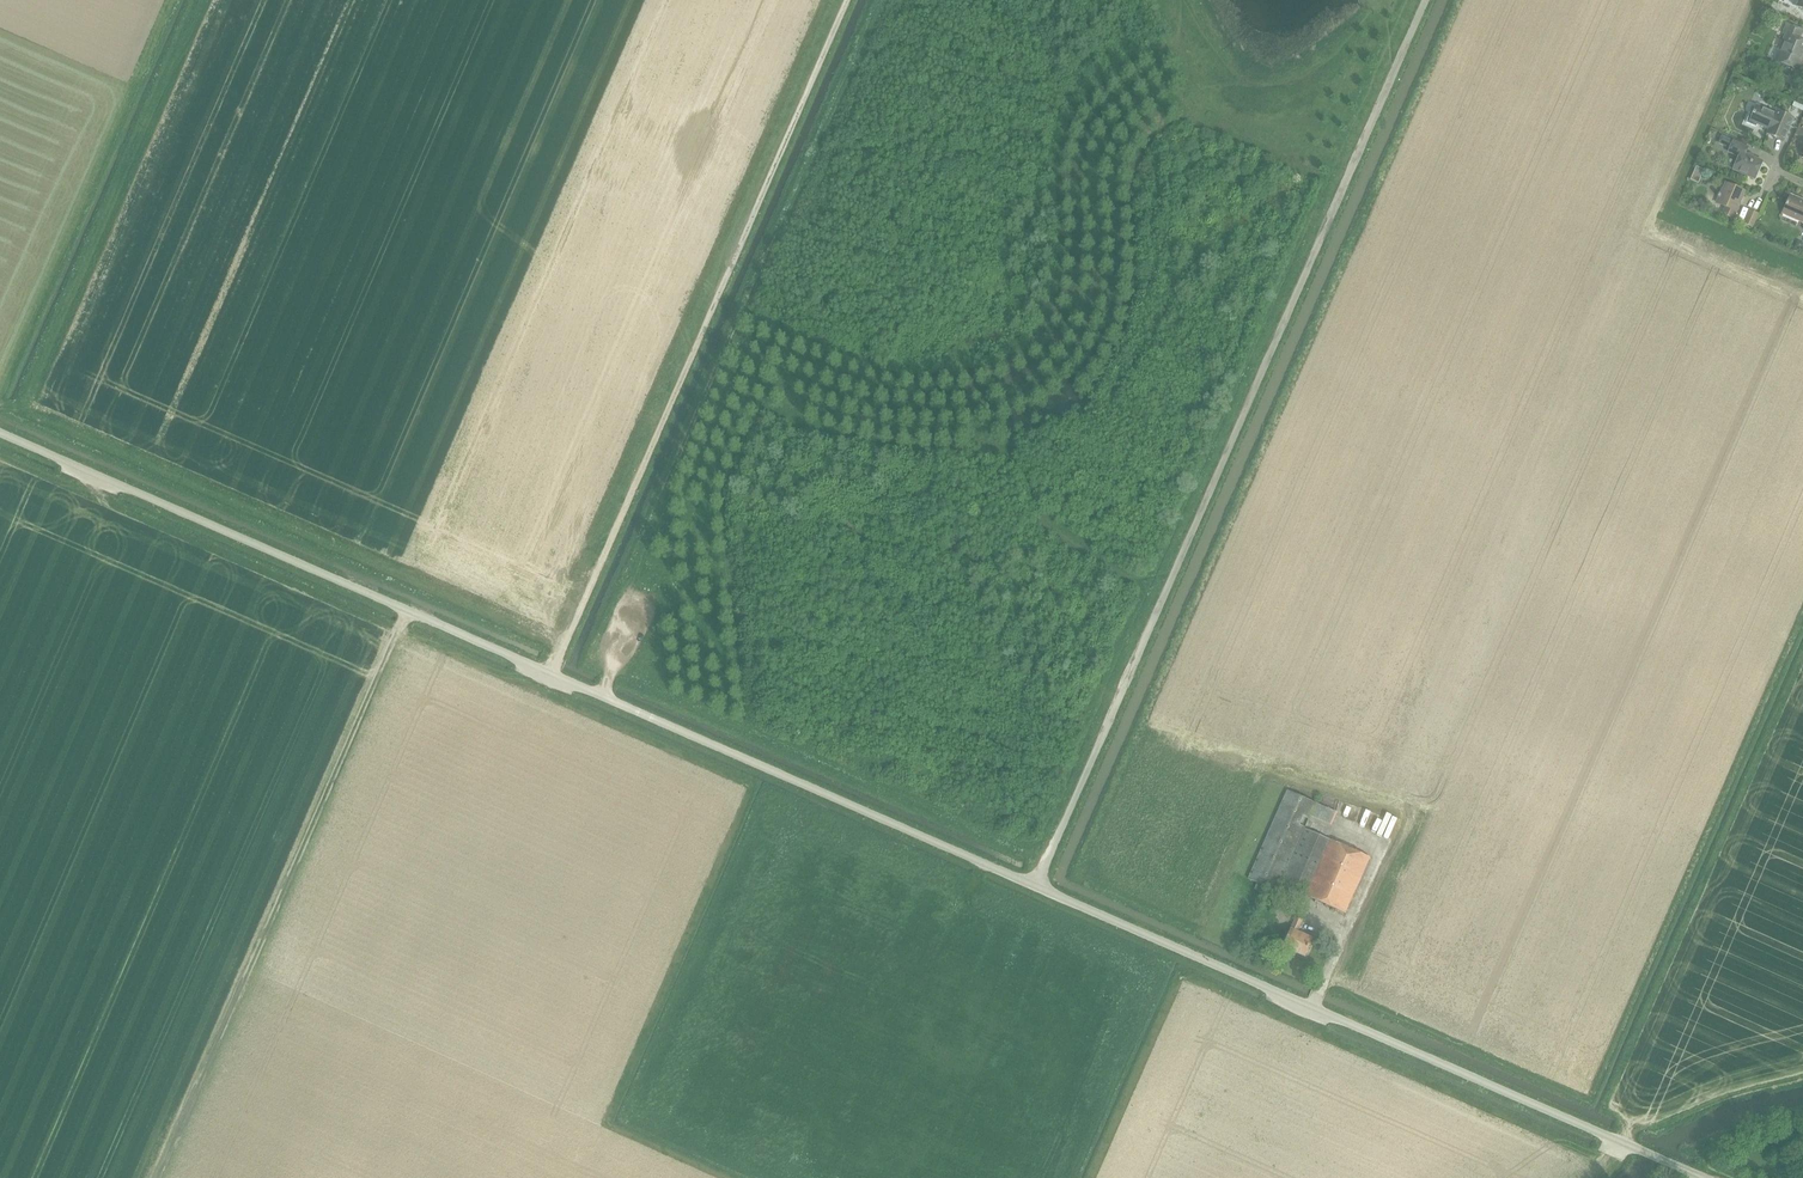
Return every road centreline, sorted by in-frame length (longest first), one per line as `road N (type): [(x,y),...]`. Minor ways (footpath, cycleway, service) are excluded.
road 1 (unclassified): [(1705,1177),(0,429)]
road 2 (track): [(552,678),(847,0)]

